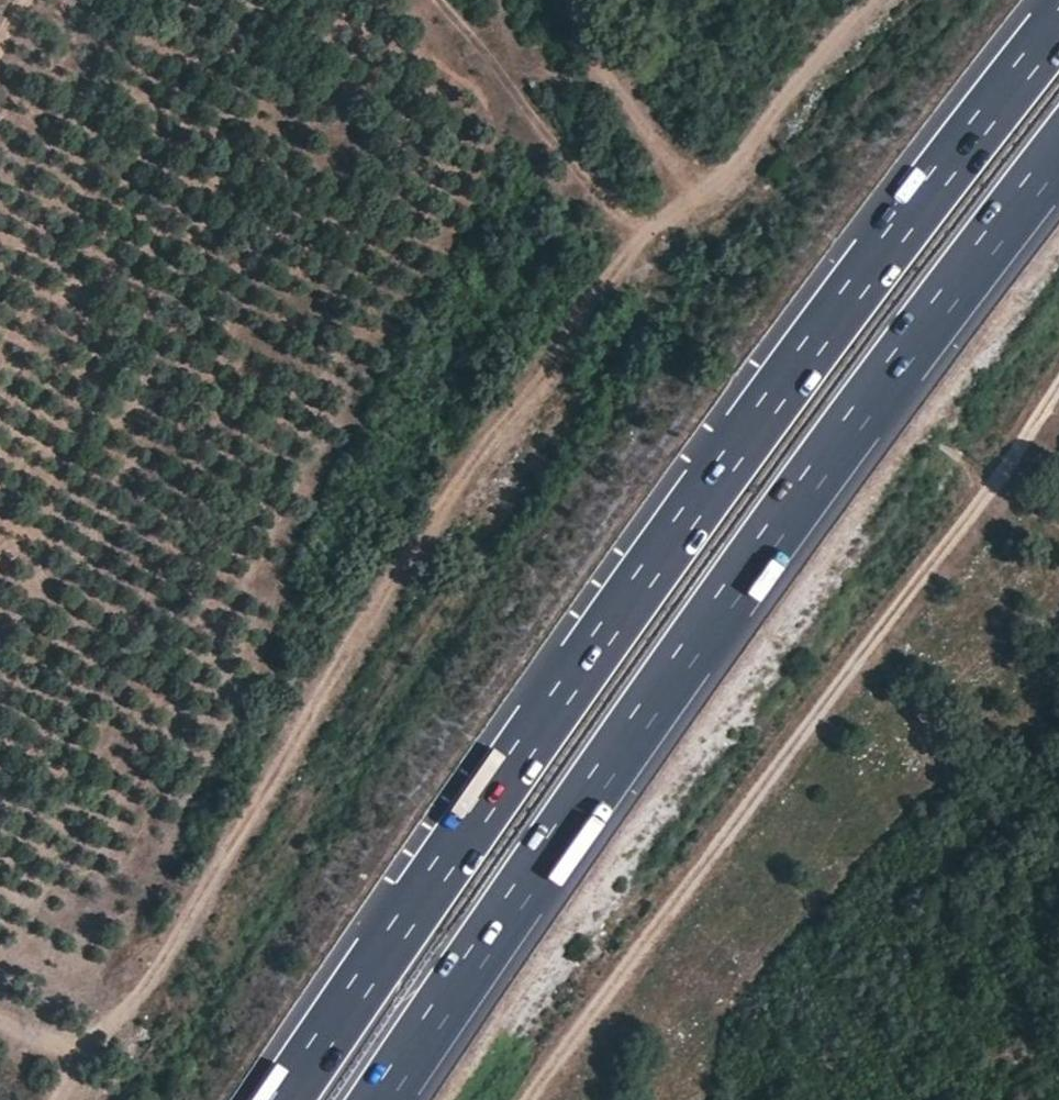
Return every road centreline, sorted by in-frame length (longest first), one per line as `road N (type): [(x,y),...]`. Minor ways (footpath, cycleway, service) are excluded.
road 1 (track): [(874,0),(708,188),(630,249),(350,646),(127,1011),(65,1066),(48,1099)]
road 2 (motorway): [(1058,24),(887,243),(656,563),(282,1099)]
road 3 (motorway): [(381,1099),(721,606),(956,278),(1058,150)]
road 4 (track): [(1058,400),(985,513),(530,1099)]

